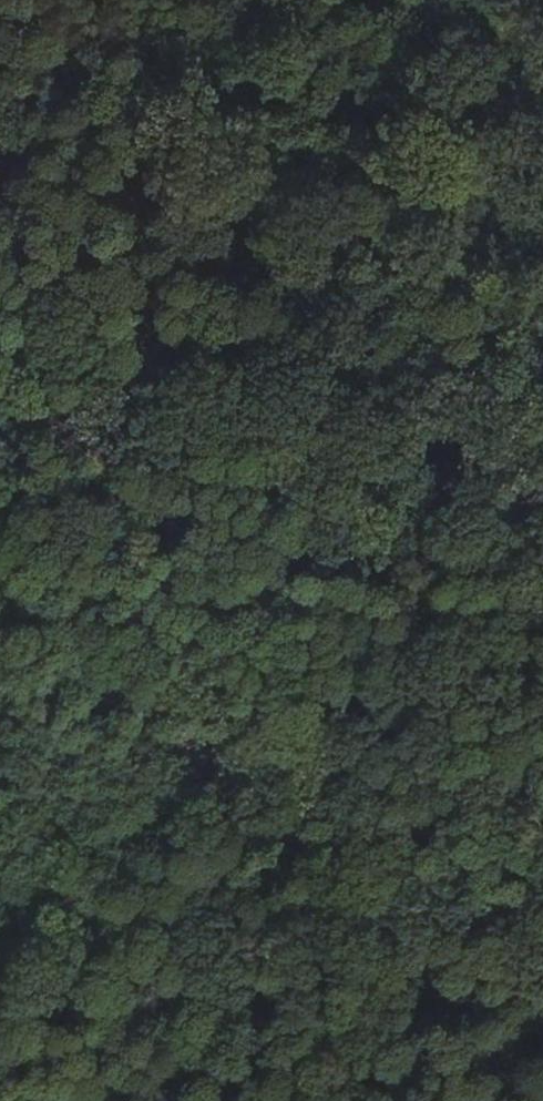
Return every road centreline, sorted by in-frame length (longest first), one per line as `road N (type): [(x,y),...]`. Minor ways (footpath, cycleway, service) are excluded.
road 1 (track): [(0,582),(307,857),(542,1092)]

